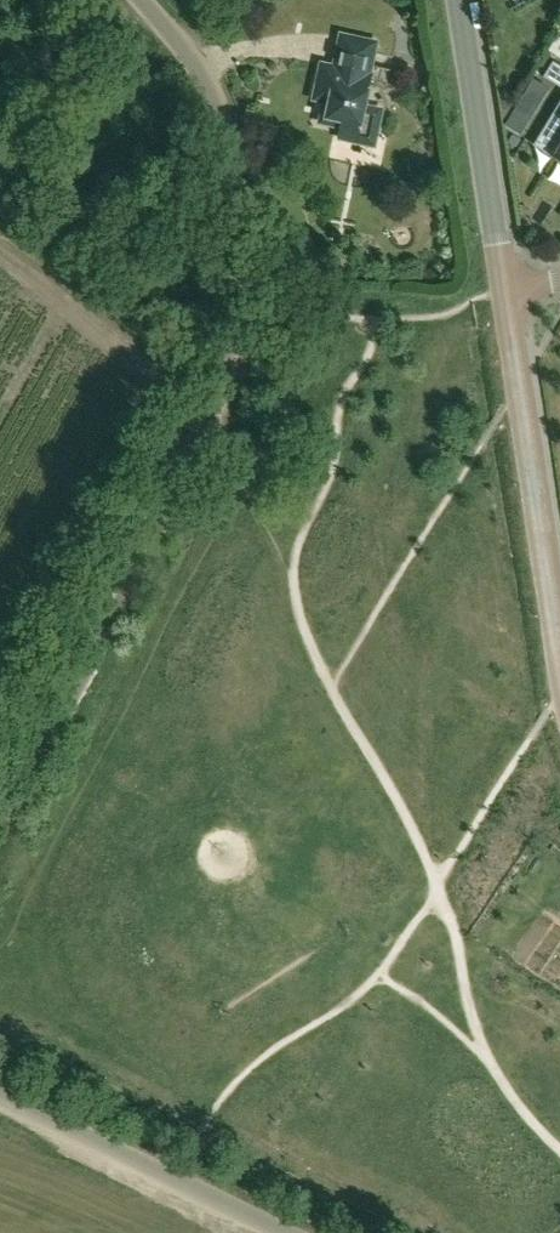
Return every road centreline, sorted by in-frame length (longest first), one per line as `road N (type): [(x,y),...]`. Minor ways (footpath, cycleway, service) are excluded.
road 1 (residential): [(0,823),(153,541),(239,313),(221,113),(200,66),(141,0)]
road 2 (tertiary): [(559,626),(506,292)]
road 3 (residential): [(280,1232),(0,1095)]
road 4 (tertiary): [(506,292),(460,0)]

